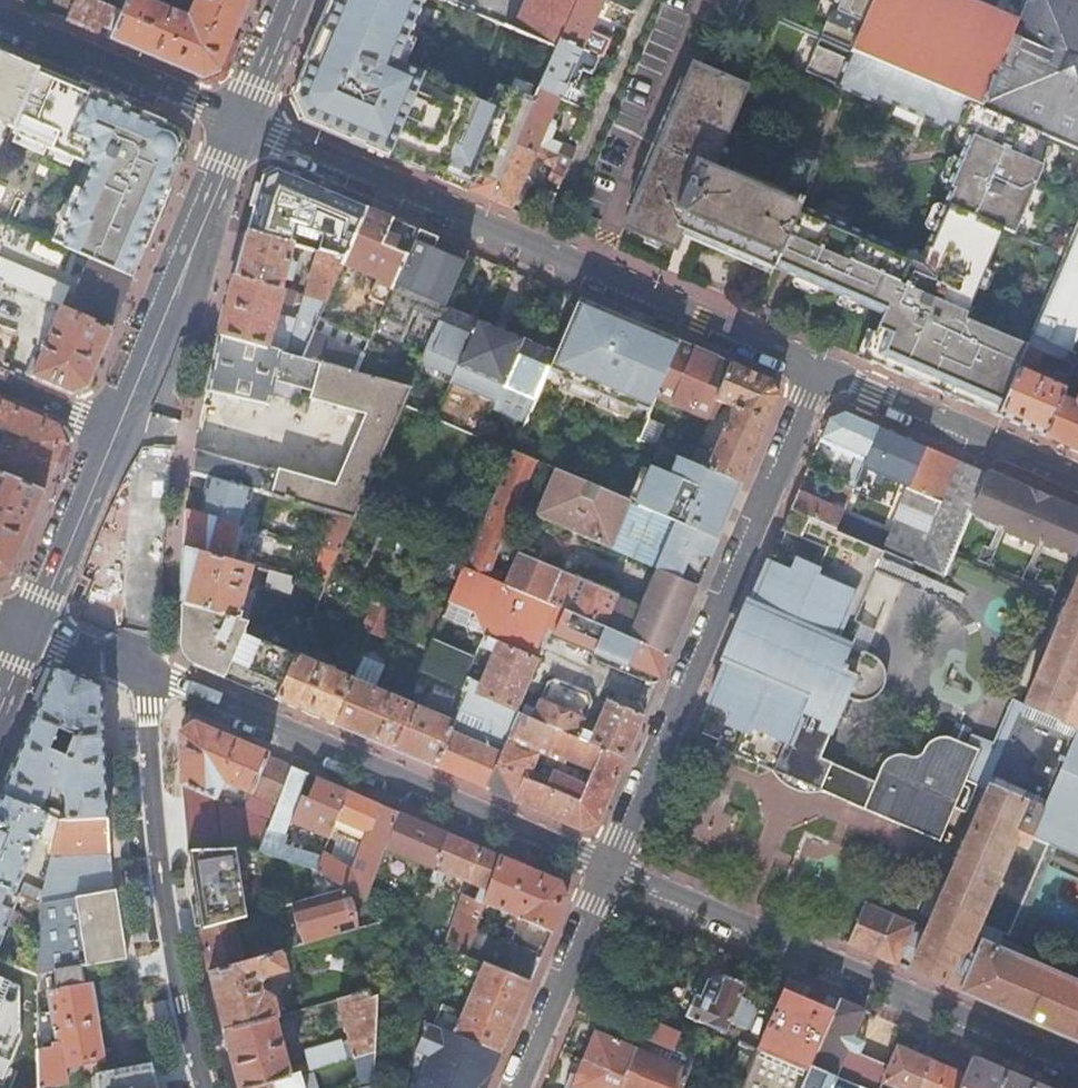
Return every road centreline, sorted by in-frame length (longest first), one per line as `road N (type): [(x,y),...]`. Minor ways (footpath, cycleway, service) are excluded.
road 1 (residential): [(610,865),(820,366)]
road 2 (residential): [(1077,1066),(610,865)]
road 3 (residential): [(610,865),(145,674)]
road 4 (residential): [(207,1087),(155,851),(145,674)]
road 5 (residential): [(244,122),(545,248)]
road 6 (residential): [(545,248),(820,366)]
road 7 (residential): [(820,366),(1077,476)]
road 8 (residential): [(649,0),(545,248)]
road 9 (residential): [(0,19),(244,122)]
road 10 (secondary): [(217,191),(117,430)]
road 11 (residential): [(518,1087),(610,865)]
road 12 (secondary): [(244,122),(294,0)]
road 13 (residential): [(117,430),(0,380)]
road 14 (residential): [(145,674),(33,631)]

